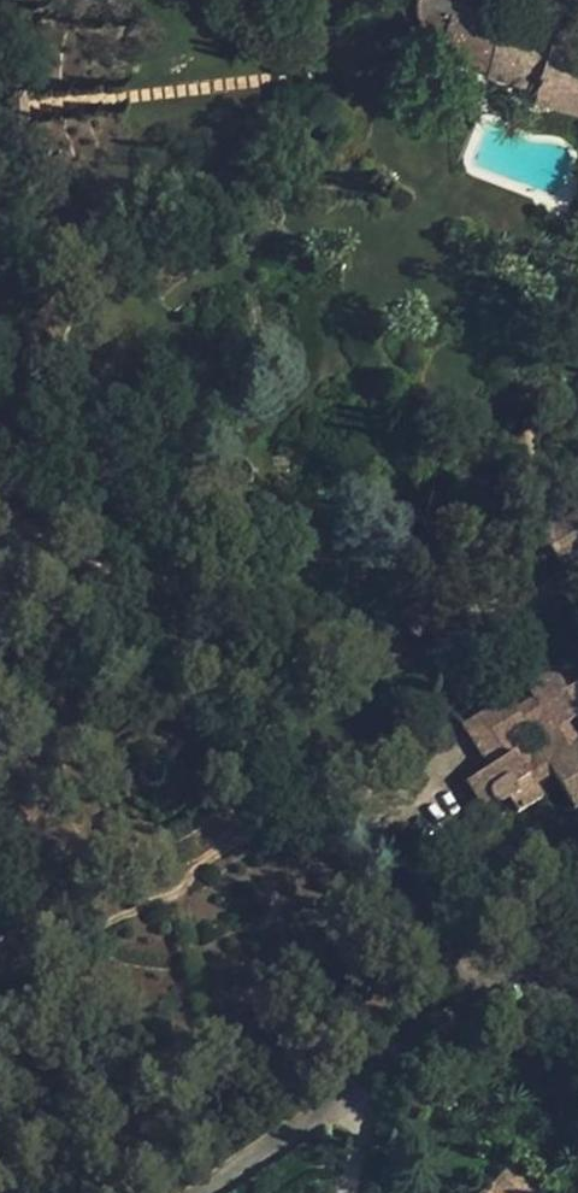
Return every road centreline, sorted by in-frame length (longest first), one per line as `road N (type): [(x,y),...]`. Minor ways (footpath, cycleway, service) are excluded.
road 1 (residential): [(577,1001),(526,982),(201,1192)]

